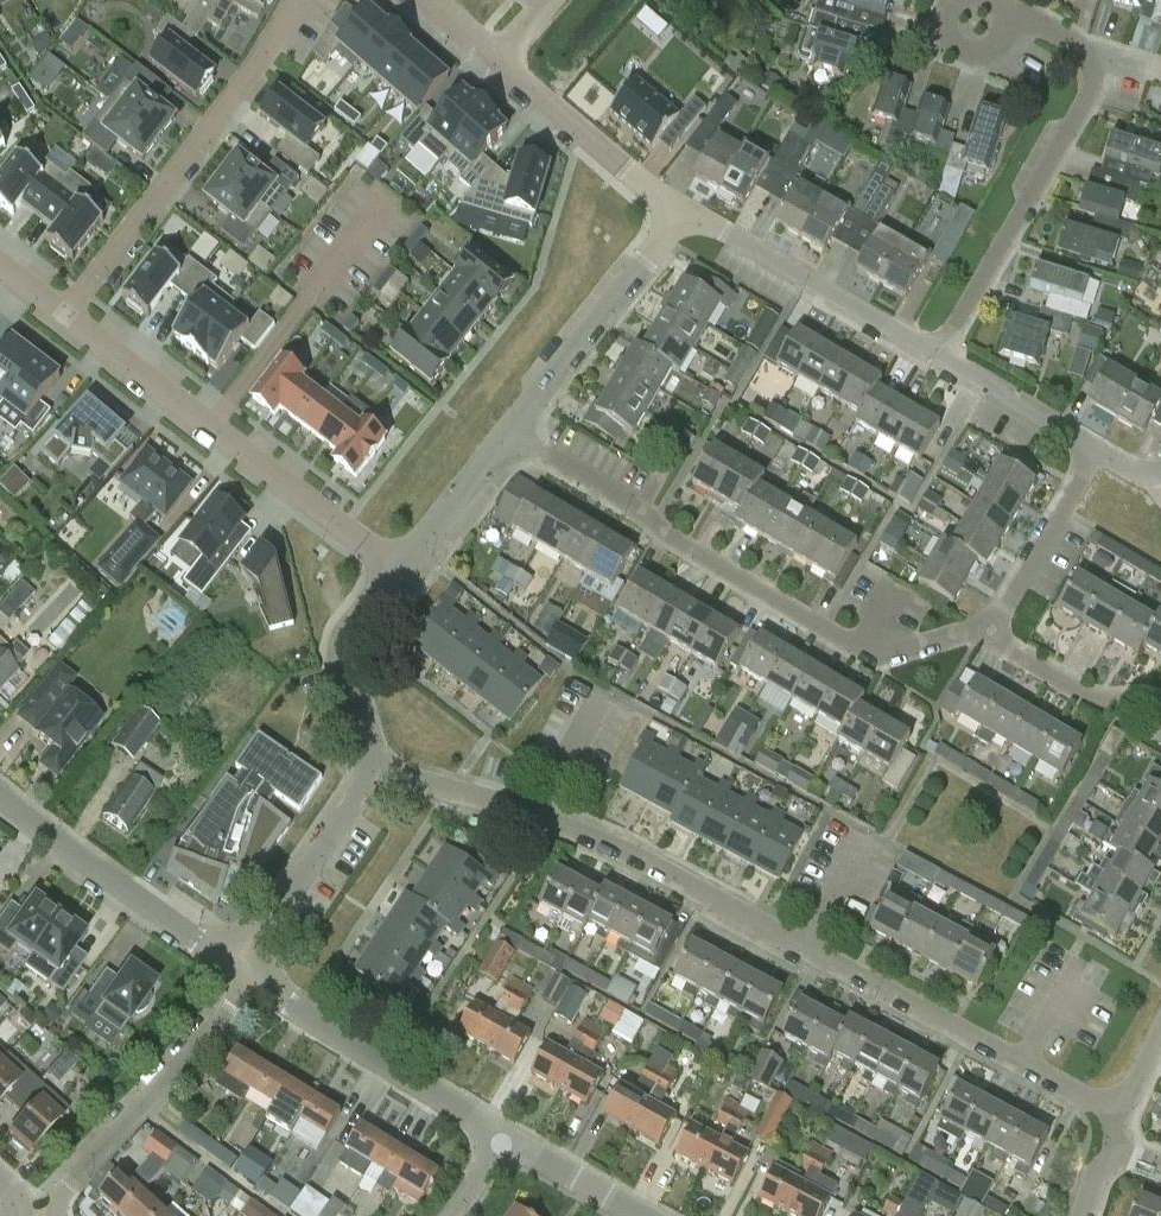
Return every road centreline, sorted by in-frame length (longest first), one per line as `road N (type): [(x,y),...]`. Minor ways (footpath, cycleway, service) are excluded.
road 1 (residential): [(1108,1106),(548,814),(371,769)]
road 2 (residential): [(991,626),(897,658),(861,652),(510,432)]
road 3 (residential): [(940,353),(1093,76),(1072,42),(1004,7)]
road 4 (residential): [(65,314),(401,572)]
road 5 (residential): [(65,314),(211,126),(296,0)]
road 6 (residential): [(501,1143),(230,976)]
road 7 (residential): [(55,1215),(56,1192),(174,1065),(230,976)]
road 8 (residential): [(683,211),(940,353)]
road 9 (residential): [(230,976),(0,801)]
road 10 (residential): [(510,432),(683,211)]
road 11 (residential): [(230,976),(365,793),(371,769)]
road 12 (residential): [(497,60),(579,135),(683,211)]
road 13 (residential): [(371,769),(354,642),(401,572)]
road 14 (residential): [(991,626),(1098,451)]
road 15 (residential): [(1160,703),(1104,702),(1013,655),(991,626)]
road 16 (residential): [(940,353),(1098,451)]
road 17 (residential): [(401,572),(510,432)]
road 18 (residential): [(645,1215),(501,1143)]

